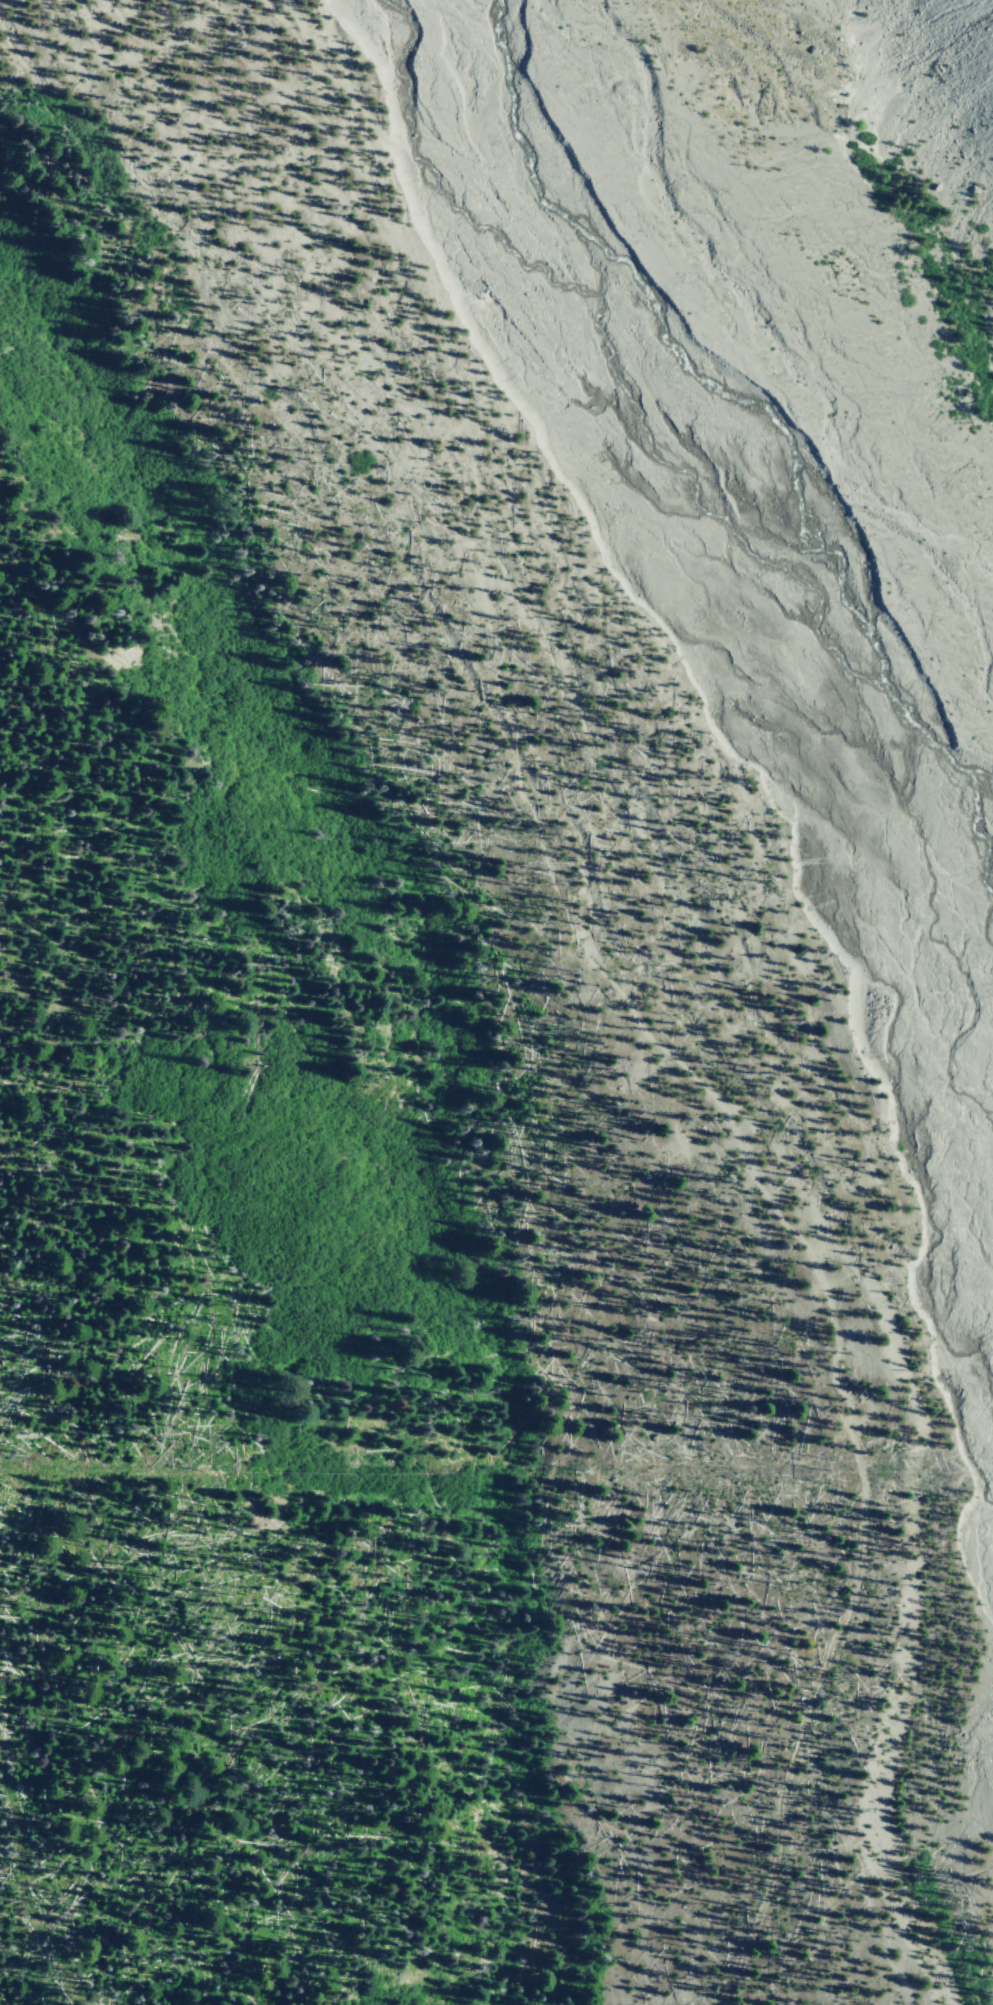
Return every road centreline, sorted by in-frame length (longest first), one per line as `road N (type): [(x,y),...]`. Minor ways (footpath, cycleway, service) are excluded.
road 1 (track): [(723,2004),(763,1913),(808,1709),(839,1644),(855,1584),(864,1480),(856,1455)]

